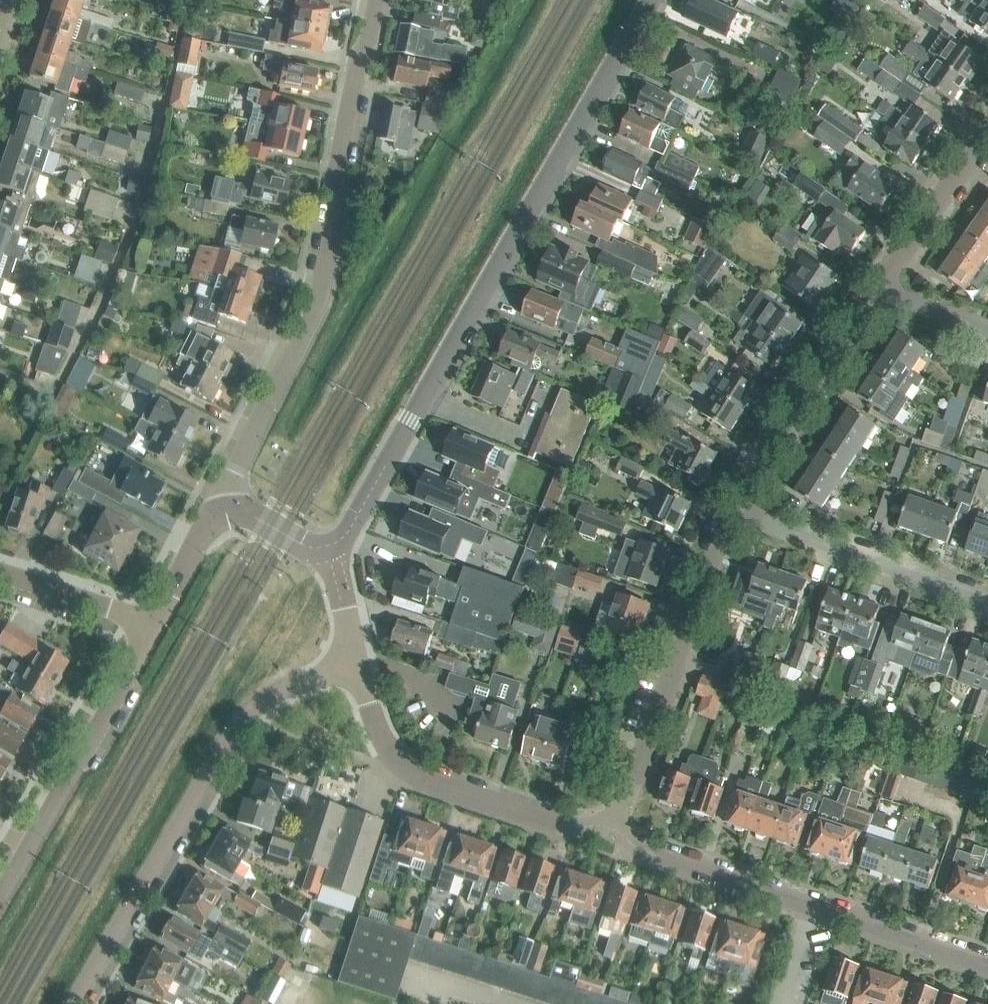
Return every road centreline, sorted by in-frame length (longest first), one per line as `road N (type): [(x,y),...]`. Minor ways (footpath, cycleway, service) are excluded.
road 1 (residential): [(328,549),(349,533),(654,0)]
road 2 (unclassified): [(228,513),(229,487),(318,293),(376,0)]
road 3 (residential): [(72,1003),(229,736),(267,698),(357,666)]
road 4 (residential): [(987,971),(609,842)]
road 5 (residential): [(609,842),(730,514)]
road 6 (residential): [(609,842),(409,773),(379,735),(357,666)]
road 7 (residential): [(0,896),(153,627)]
road 8 (residential): [(730,514),(882,287)]
road 9 (residential): [(987,606),(730,514)]
road 10 (residential): [(882,287),(987,129)]
road 11 (residential): [(153,627),(0,571)]
road 12 (residential): [(153,627),(209,526),(228,513)]
road 13 (residential): [(357,666),(328,549)]

